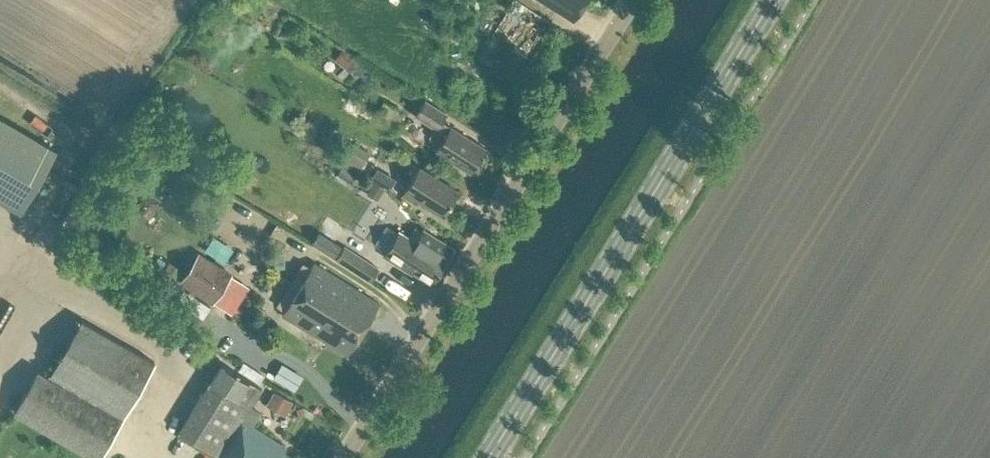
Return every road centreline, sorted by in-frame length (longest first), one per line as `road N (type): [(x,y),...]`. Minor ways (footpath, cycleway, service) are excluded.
road 1 (unclassified): [(341,457),(630,0)]
road 2 (primary): [(485,457),(772,0)]
road 3 (track): [(0,390),(66,286)]

